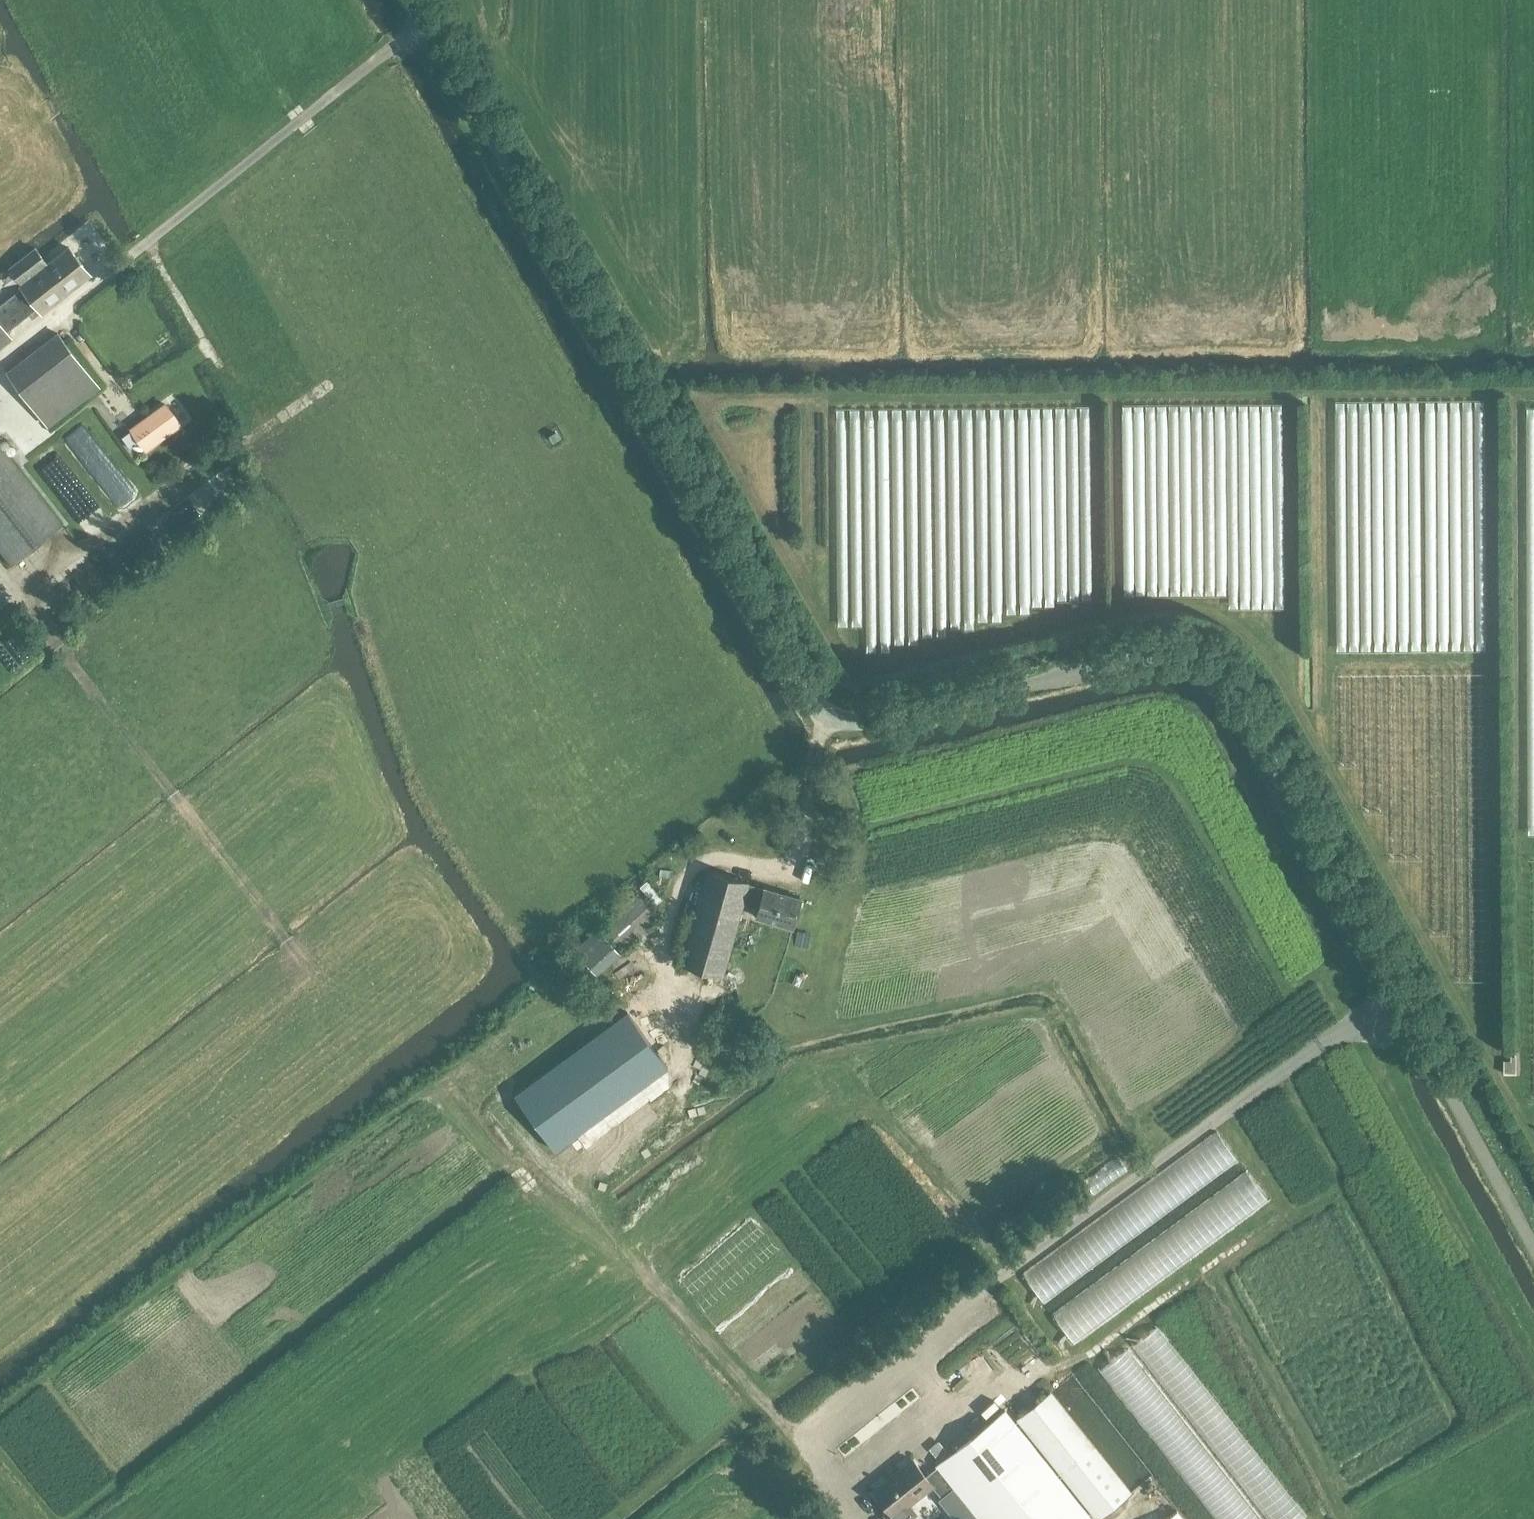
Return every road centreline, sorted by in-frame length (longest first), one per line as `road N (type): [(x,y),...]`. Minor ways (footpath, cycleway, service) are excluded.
road 1 (unclassified): [(1533,1245),(1248,722),(1213,676),(1159,658),(1126,659),(948,707),(865,720),(830,713),(803,688),(401,0)]
road 2 (track): [(1533,1371),(1351,1024)]

